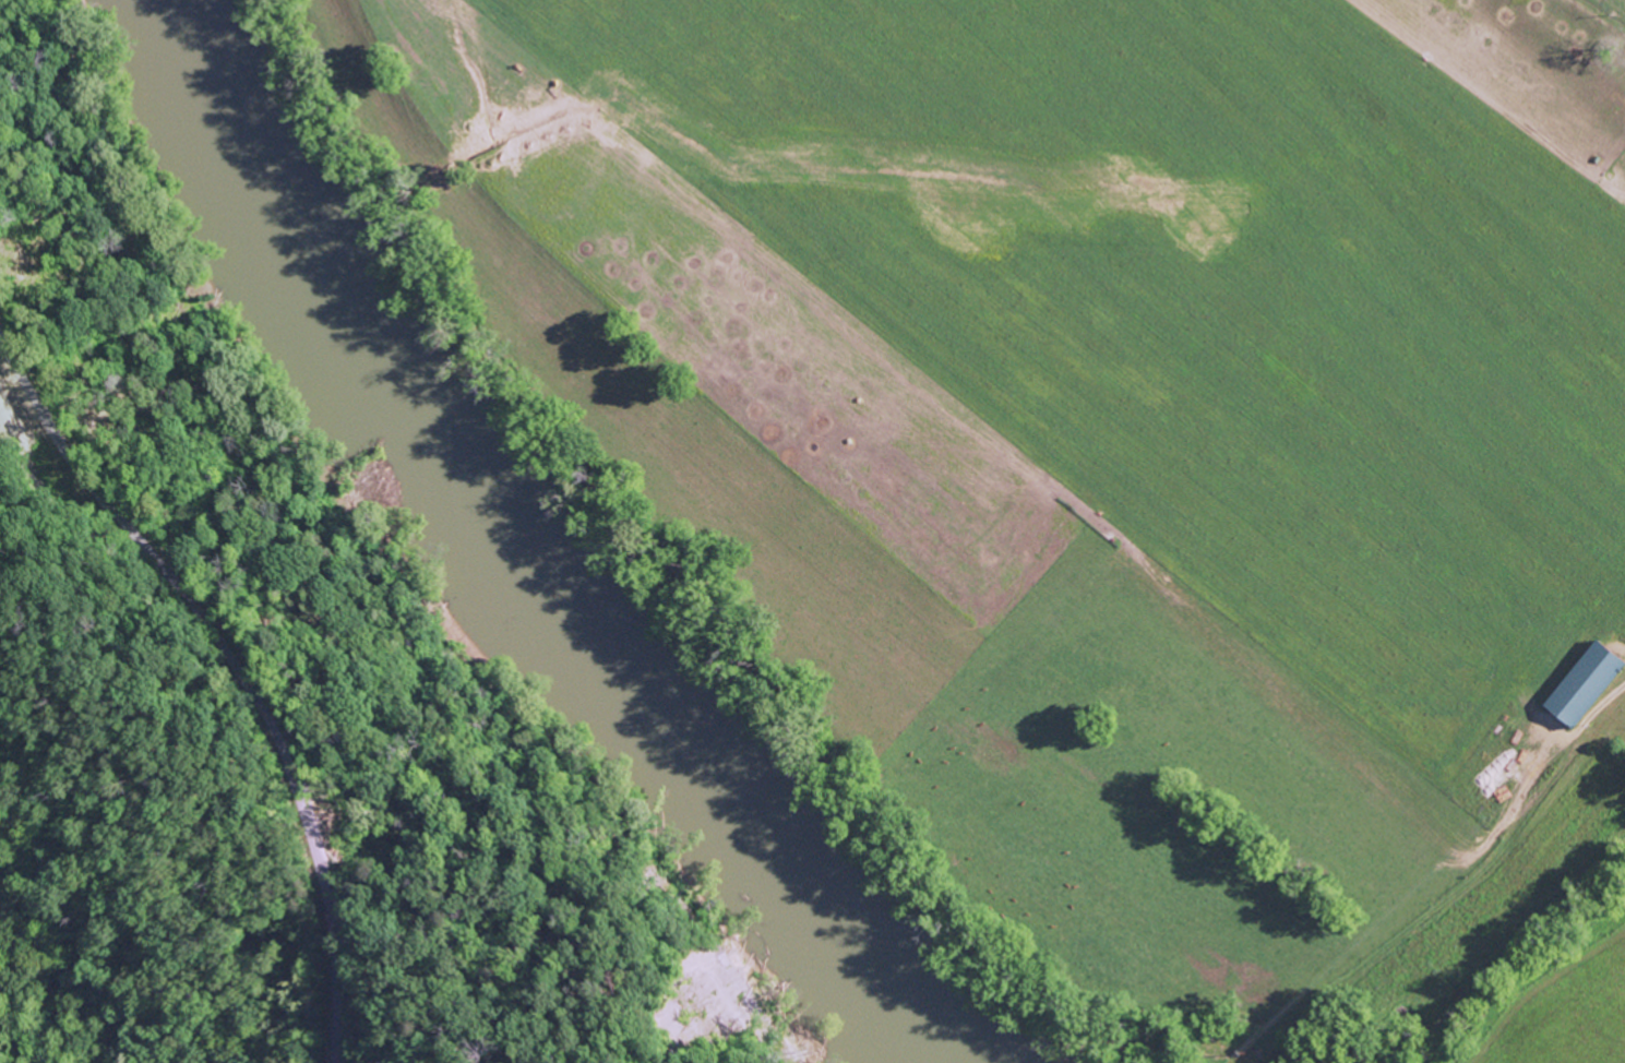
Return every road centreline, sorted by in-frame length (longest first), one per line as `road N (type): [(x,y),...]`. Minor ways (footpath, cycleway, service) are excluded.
road 1 (residential): [(339,1062),(327,879),(280,726),(225,631),(100,488),(0,308)]

